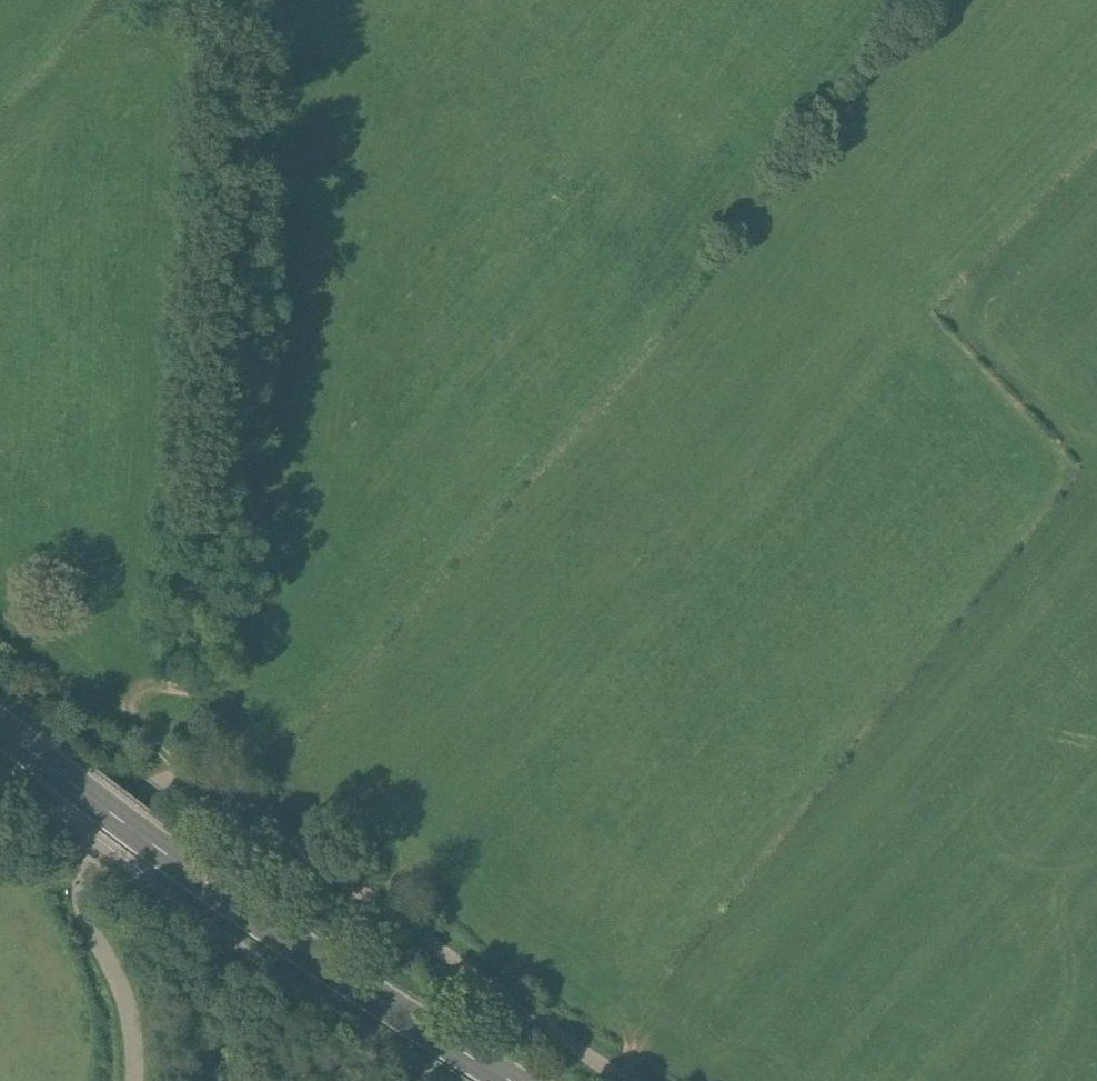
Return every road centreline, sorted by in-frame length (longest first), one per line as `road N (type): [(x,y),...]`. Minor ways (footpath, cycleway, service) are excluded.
road 1 (primary): [(0,728),(231,901),(508,1080)]

